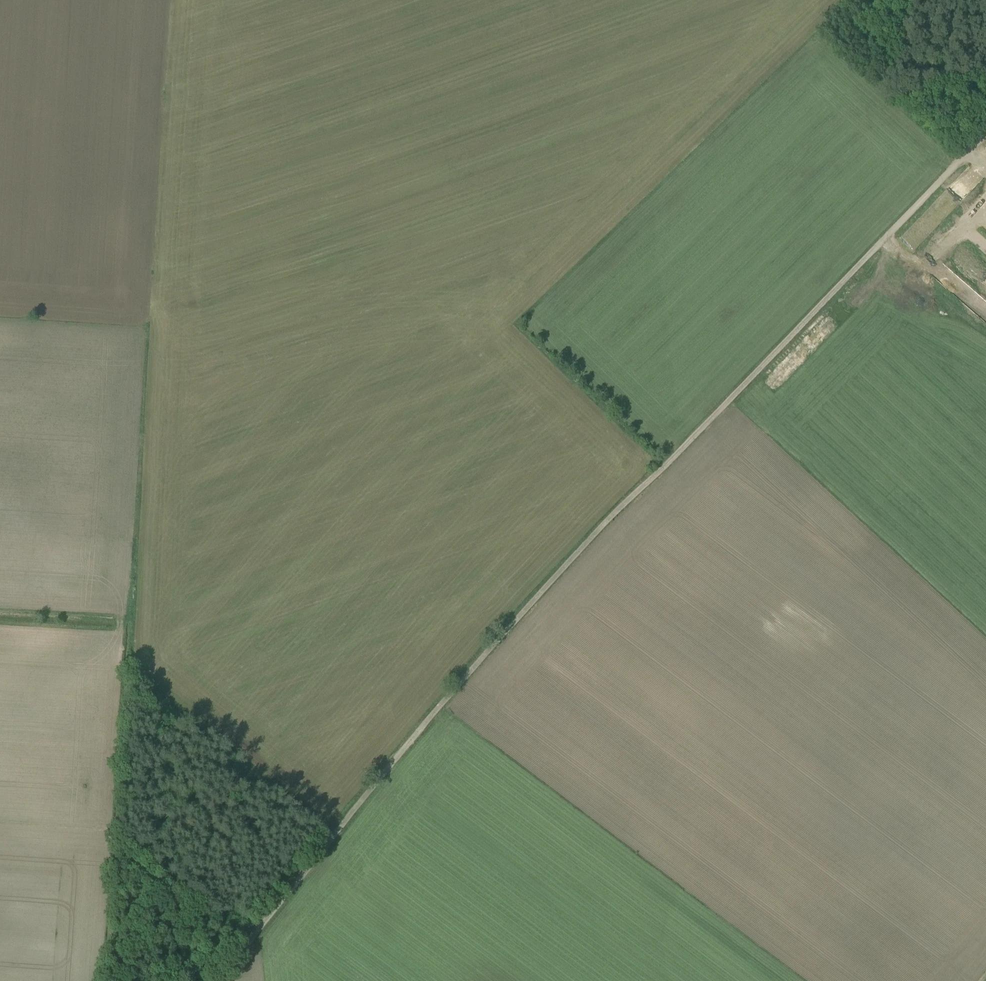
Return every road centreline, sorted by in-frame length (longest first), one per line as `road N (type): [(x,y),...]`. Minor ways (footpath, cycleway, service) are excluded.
road 1 (track): [(217,980),(551,580),(985,133)]
road 2 (track): [(174,0),(134,663)]

